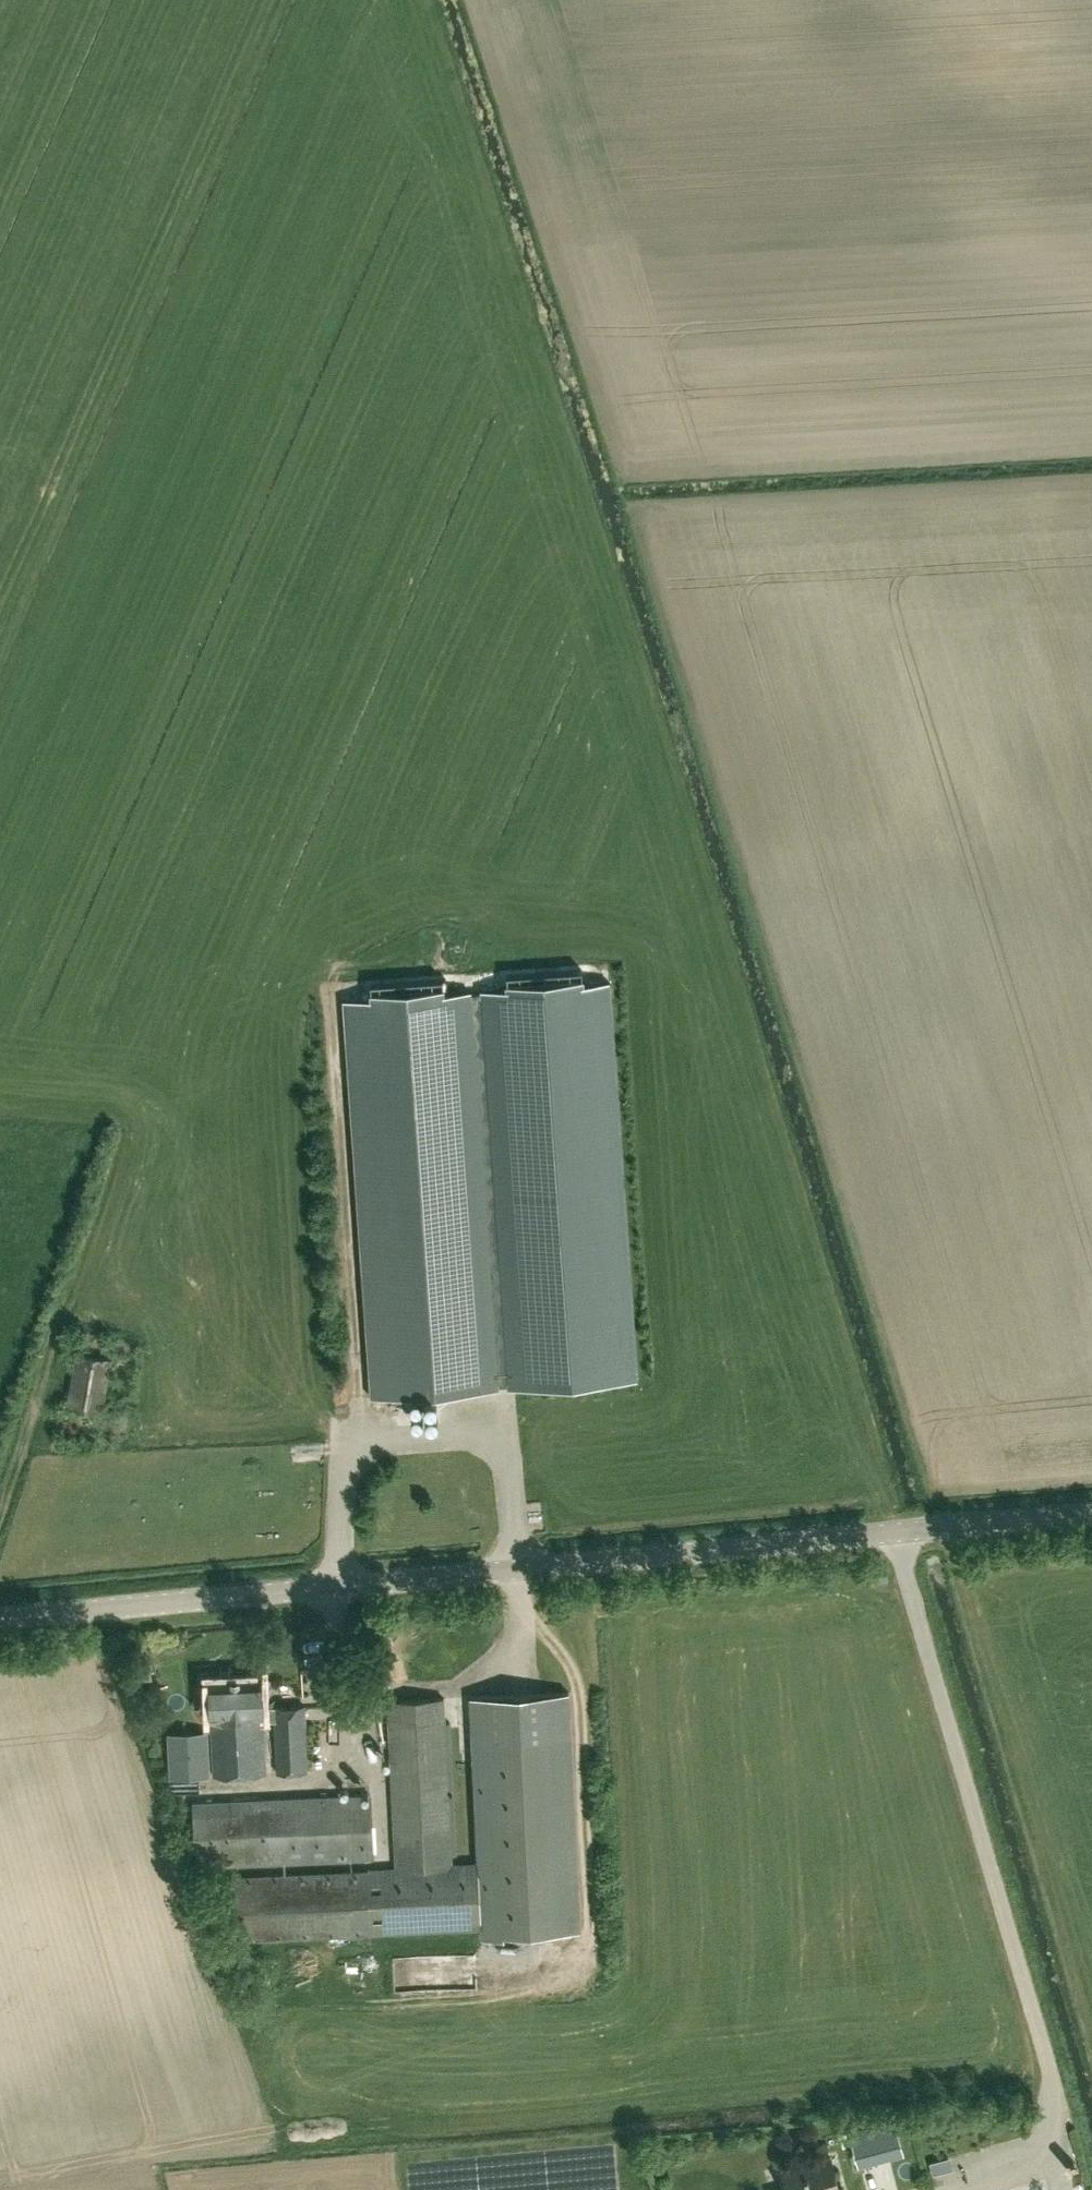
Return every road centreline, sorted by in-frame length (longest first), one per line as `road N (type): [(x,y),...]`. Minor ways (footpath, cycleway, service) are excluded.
road 1 (tertiary): [(0,1618),(1091,1513)]

